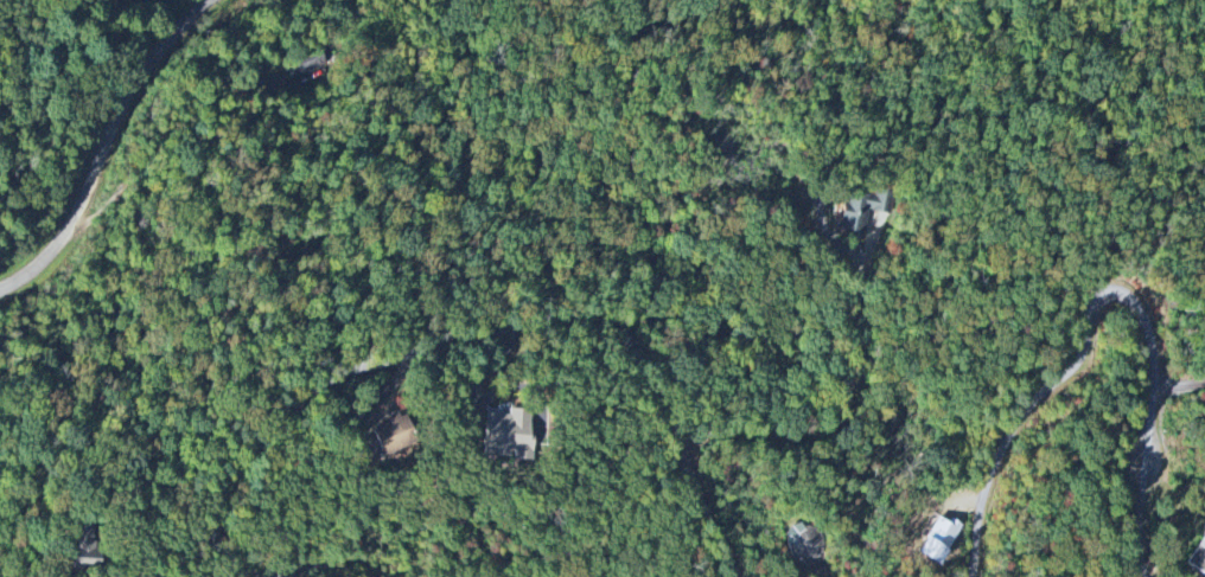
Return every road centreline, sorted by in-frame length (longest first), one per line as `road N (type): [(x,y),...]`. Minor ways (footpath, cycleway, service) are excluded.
road 1 (residential): [(365,576),(334,564),(244,573),(225,562),(211,498),(331,379),(435,346),(578,320),(604,320),(642,346),(694,493),(738,576)]
road 2 (residential): [(974,576),(1002,441),(1070,374),(1101,290),(1127,294),(1148,320),(1156,358),(1141,464)]
road 3 (residential): [(0,290),(39,270),(74,219),(98,135),(141,69),(206,0)]

